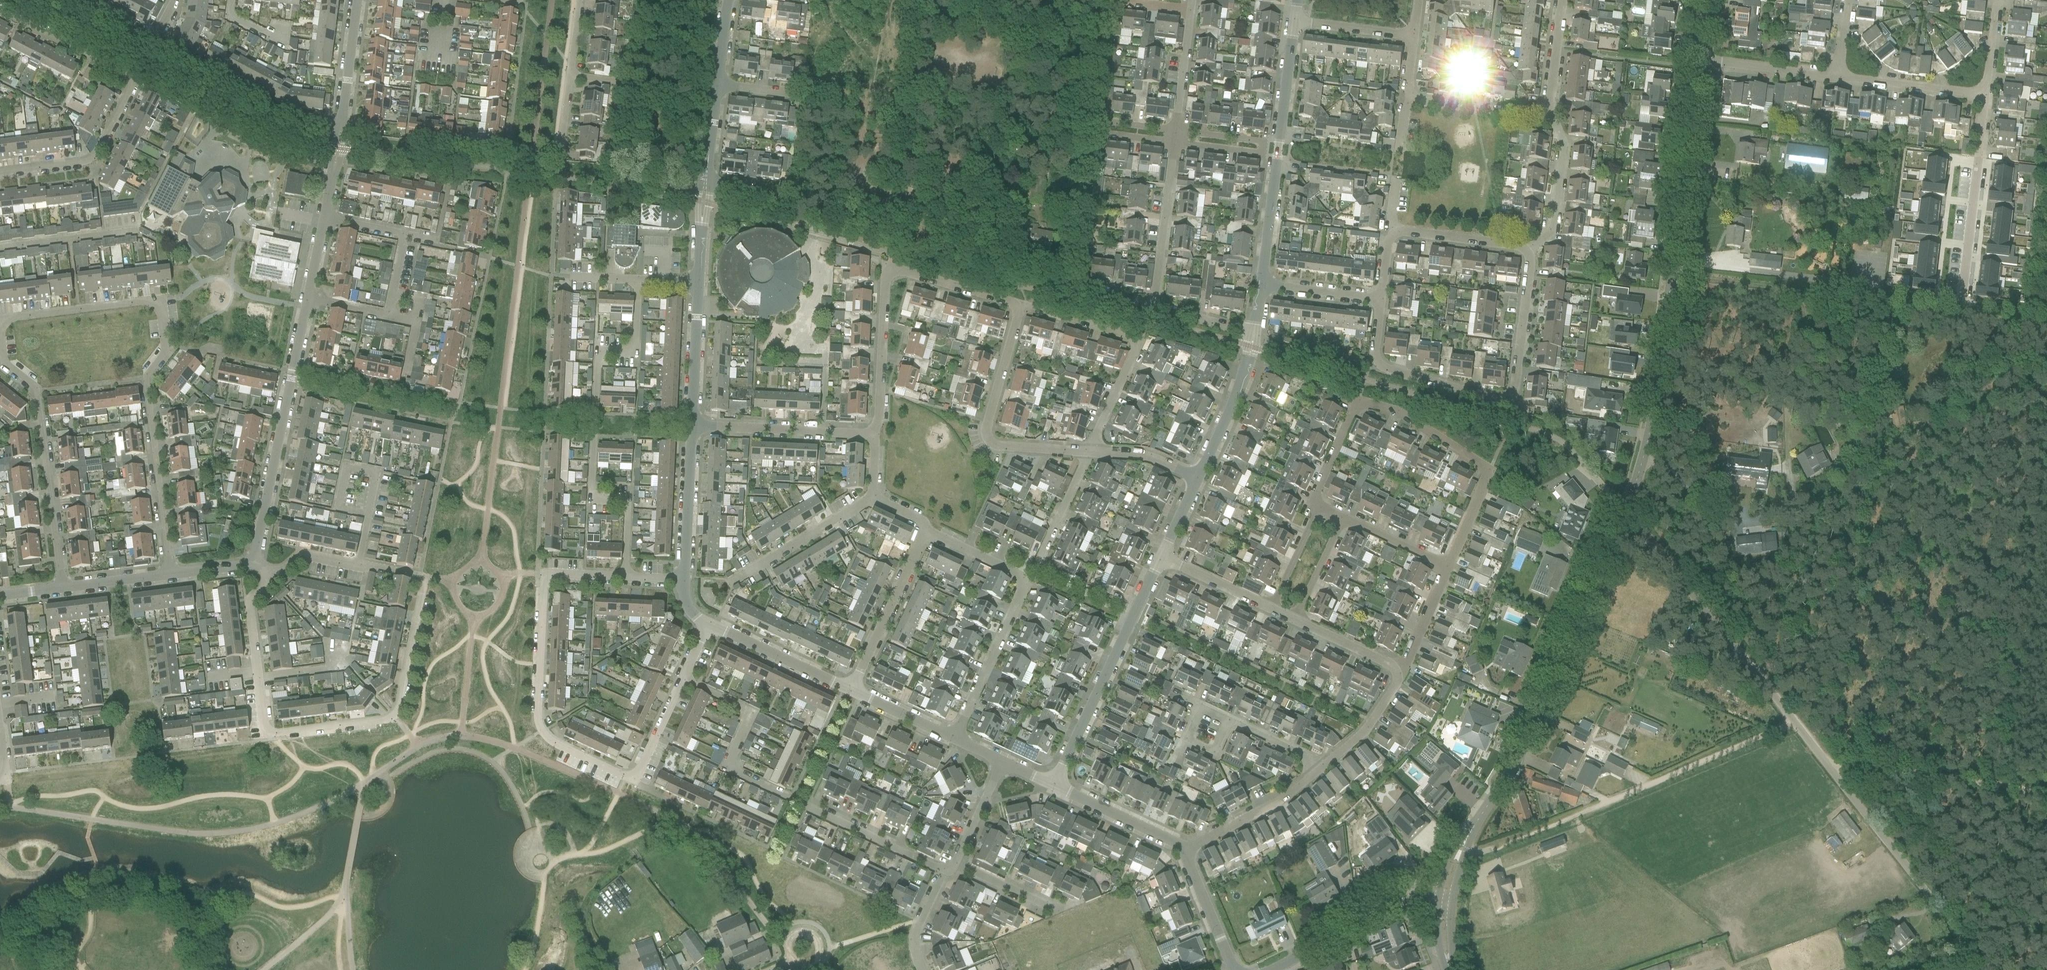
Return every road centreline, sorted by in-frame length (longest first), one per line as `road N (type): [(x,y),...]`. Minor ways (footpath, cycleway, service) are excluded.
road 1 (unclassified): [(1986,969),(1625,514)]
road 2 (residential): [(269,578),(250,601),(268,732),(386,721),(400,704),(421,577),(361,566)]
road 3 (tertiary): [(1625,514),(1658,394),(1698,60)]
road 4 (tertiary): [(1444,904),(1625,514)]
road 5 (residential): [(942,870),(733,767),(731,750),(746,709),(684,678)]
road 6 (residential): [(1382,301),(1376,348),(1384,368),(1509,395),(1525,251)]
road 7 (residential): [(0,173),(91,160),(132,94),(127,76),(0,9)]
road 8 (track): [(1500,846),(1789,725)]
road 9 (residential): [(874,433),(892,272),(1019,305)]
road 10 (residential): [(950,738),(1023,586),(1016,572),(925,530)]
road 11 (residential): [(63,589),(38,392),(10,377),(0,341)]
road 12 (residential): [(308,298),(254,559)]
road 13 (residential): [(1320,504),(1316,489),(1363,400),(1480,459),(1487,475)]
road 14 (residential): [(1261,284),(1293,22)]
road 15 (residential): [(636,774),(588,761),(541,732),(541,575)]
road 16 (residential): [(1053,785),(1162,557)]
road 17 (residential): [(0,333),(3,319),(148,298),(160,309),(166,345),(145,376)]
road 18 (residential): [(1019,305),(1133,339),(1134,353),(1085,451)]
road 19 (residential): [(1085,451),(999,446),(985,436),(1019,305)]
road 20 (residential): [(1260,969),(1379,900),(1444,904)]
road 21 (residential): [(169,575),(145,376)]
road 22 (residential): [(1961,293),(1984,97)]
road 23 (residential): [(1175,143),(1259,154),(1261,141),(1176,131)]
road 24 (residential): [(874,433),(692,424)]
road 25 (residential): [(850,689),(925,530)]
road 26 (residential): [(388,317),(406,233),(325,217)]
road 27 (residential): [(1181,850),(1324,765)]
road 28 (residential): [(1154,307),(1175,143)]
road 29 (residential): [(850,689),(708,623)]
road 30 (residential): [(683,579),(692,424)]
road 31 (residential): [(1196,479),(1233,401),(1252,335)]
road 32 (residential): [(1525,251),(1550,231),(1560,145),(1546,112)]
road 33 (residential): [(716,95),(569,75)]
road 34 (residential): [(1984,97),(1837,78)]
road 35 (residential): [(1181,850),(1053,785)]
road 36 (residential): [(1176,131),(1105,128),(1175,143)]
road 37 (residential): [(692,424),(697,282)]
road 38 (residential): [(683,579),(541,575)]
road 39 (residential): [(753,567),(875,496)]
road 40 (residential): [(65,0),(143,40),(155,35),(175,0)]
road 41 (residential): [(1837,78),(1698,60)]
road 42 (residential): [(1397,232),(1391,214),(1411,97)]
road 43 (residential): [(1546,112),(1411,97)]
road 44 (residential): [(1232,969),(1181,850)]
road 45 (residential): [(1525,251),(1397,232)]
road 46 (residential): [(697,282),(572,277)]
road 47 (residential): [(1324,765),(1381,711),(1402,671)]
road 48 (residential): [(1382,301),(1261,284)]
road 49 (residential): [(1176,131),(1191,10)]
road 50 (residential): [(1402,671),(1292,620)]
road 51 (residential): [(1413,36),(1293,22)]

